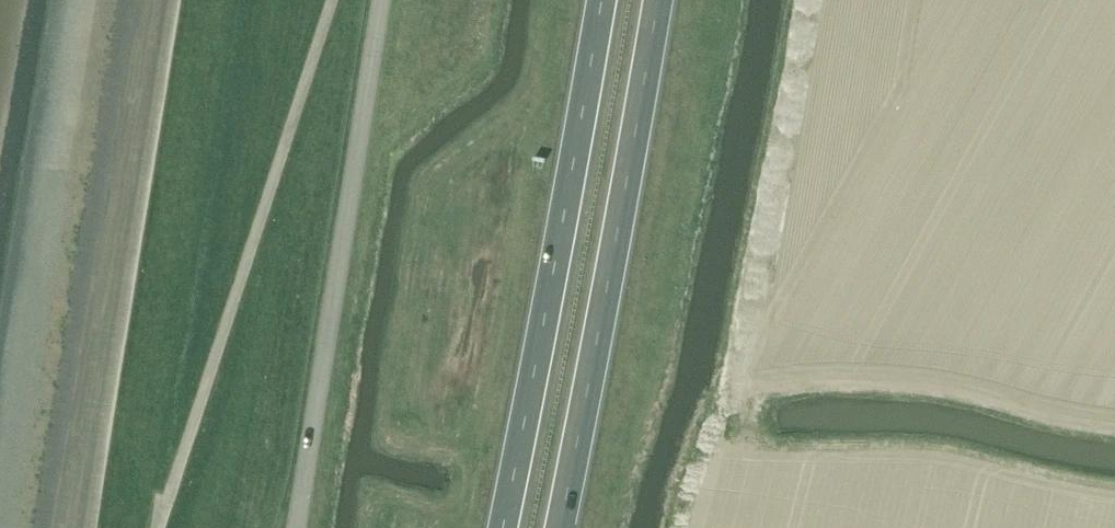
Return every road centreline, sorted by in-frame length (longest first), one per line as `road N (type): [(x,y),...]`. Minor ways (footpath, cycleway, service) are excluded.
road 1 (trunk): [(593,0),(496,527)]
road 2 (trunk): [(553,527),(648,0)]
road 3 (unclassified): [(296,527),(380,0)]

